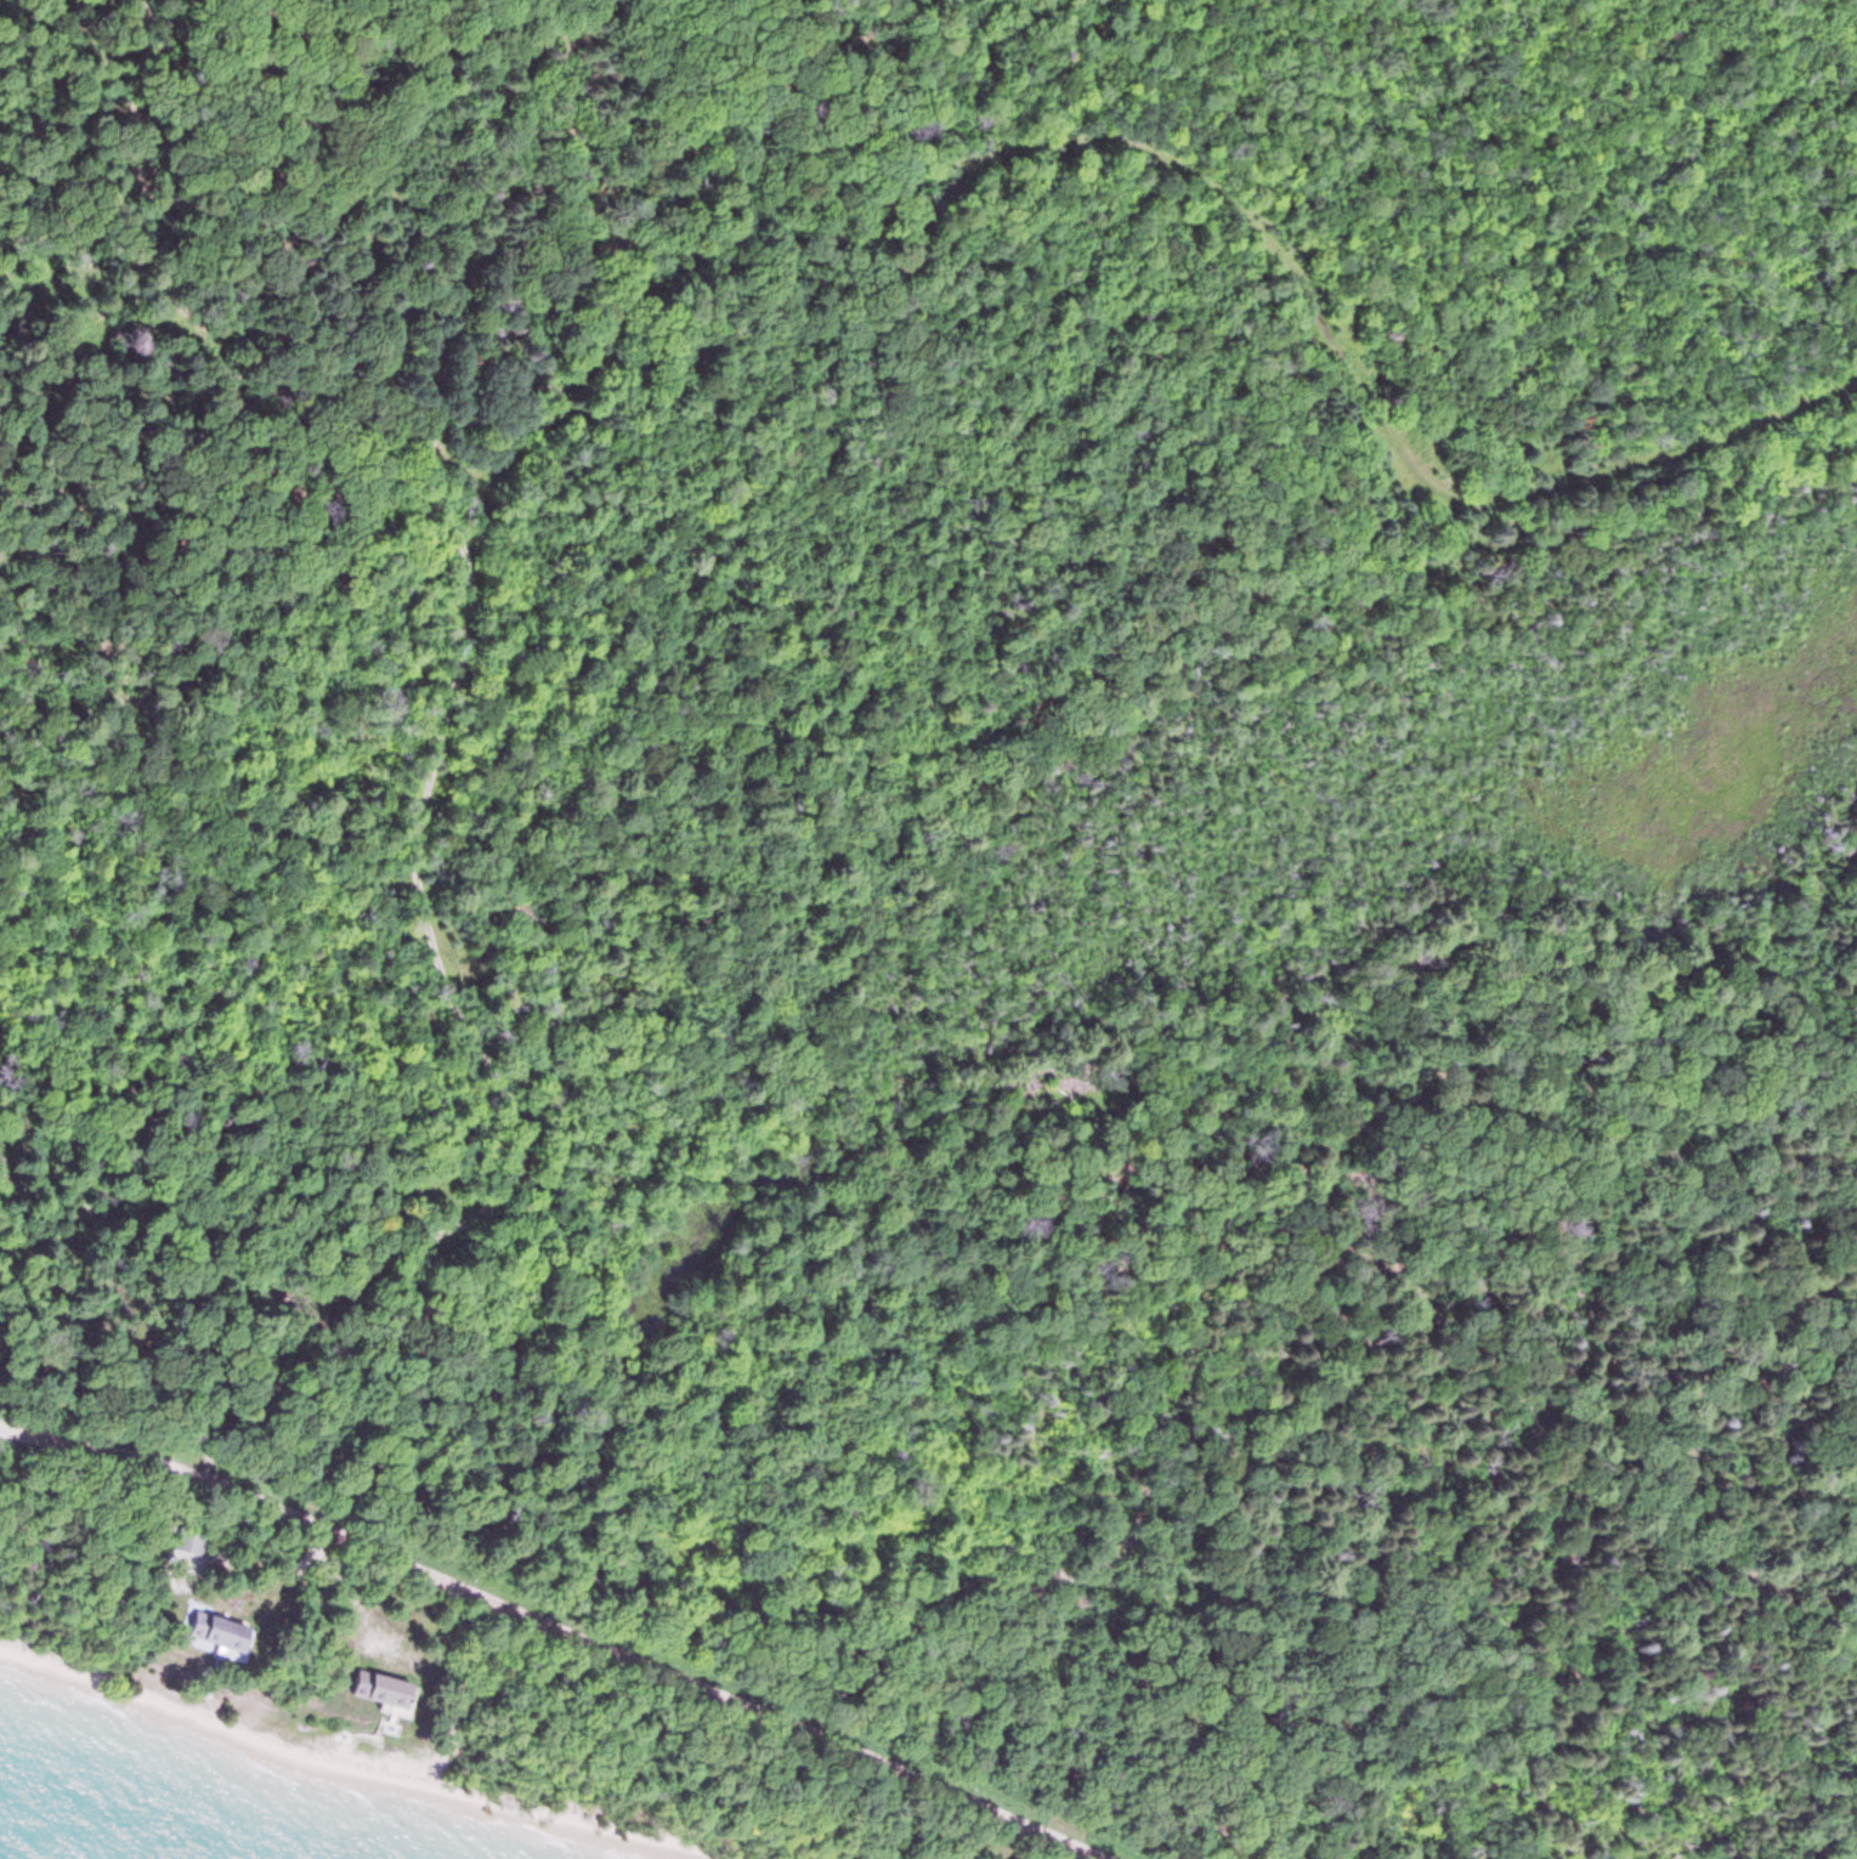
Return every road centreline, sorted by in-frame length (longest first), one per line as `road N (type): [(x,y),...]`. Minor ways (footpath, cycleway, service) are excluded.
road 1 (track): [(465,542),(504,461),(581,381),(622,305),(727,236),(902,229),(1002,148),(1106,135),(1177,157),(1238,202),(1291,266),(1402,452),(1440,491),(1504,500),(1712,435),(1856,377)]
road 2 (track): [(200,1478),(237,1398),(370,1260),(474,1215),(503,1192),(522,1152),(516,1109),(460,1010),(420,894),(419,823),(471,608),(465,542),(434,475),(431,415),(454,322),(571,100),(577,0)]
road 3 (residential): [(0,1422),(200,1478),(547,1619),(1092,1858)]

